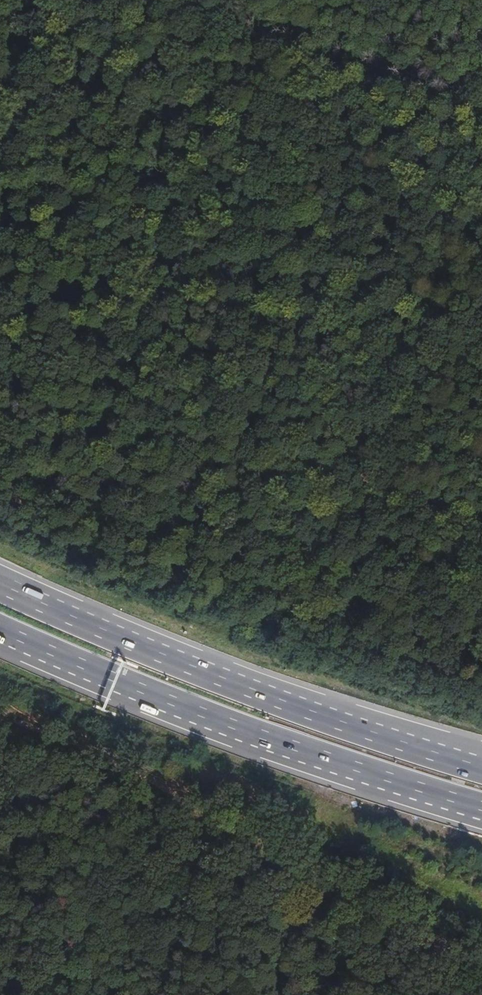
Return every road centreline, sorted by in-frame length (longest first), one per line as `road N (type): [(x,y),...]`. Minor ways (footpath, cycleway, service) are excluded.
road 1 (track): [(481,957),(343,899),(202,807),(0,721)]
road 2 (motorway): [(481,763),(304,708),(0,584)]
road 3 (motorway): [(0,631),(290,749),(481,810)]

